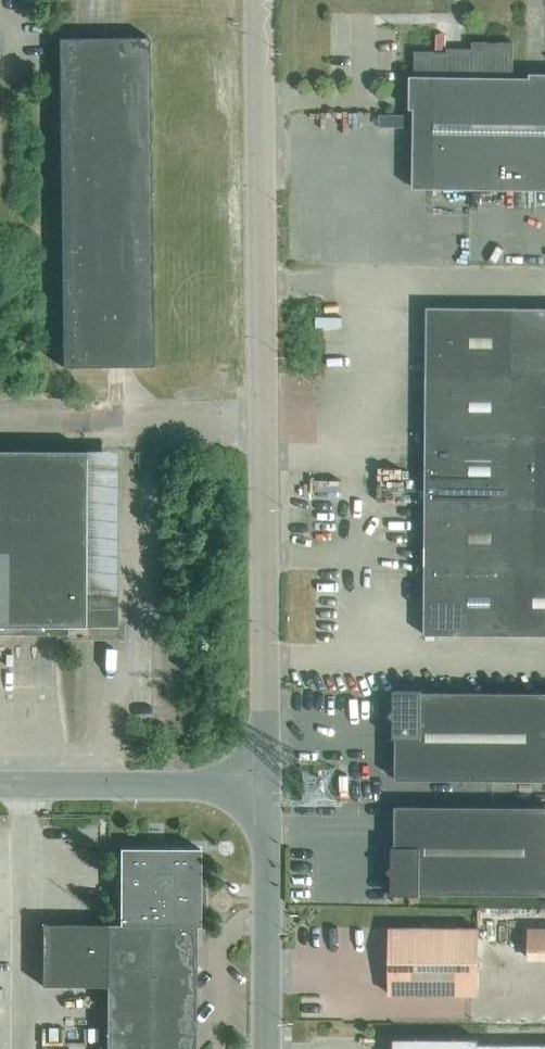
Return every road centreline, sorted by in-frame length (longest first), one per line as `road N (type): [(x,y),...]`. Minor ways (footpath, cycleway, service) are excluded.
road 1 (unclassified): [(266,784),(261,0)]
road 2 (unclassified): [(266,784),(0,783)]
road 3 (unclassified): [(266,1048),(266,784)]

